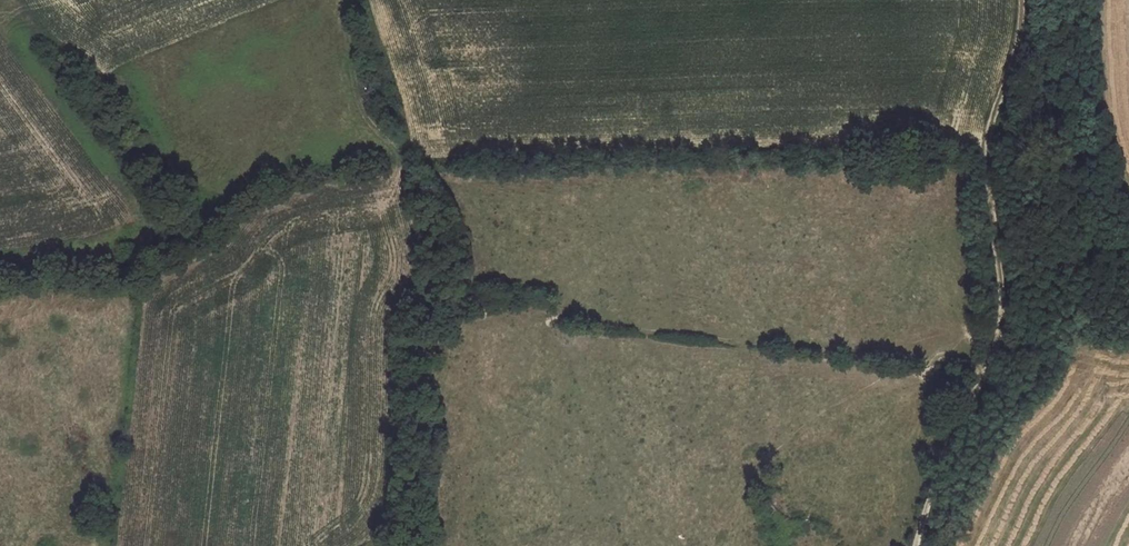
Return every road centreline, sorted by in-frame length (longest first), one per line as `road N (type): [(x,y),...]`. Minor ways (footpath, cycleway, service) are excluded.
road 1 (track): [(917,545),(945,447),(984,379),(998,330),(986,181),(989,134),(1020,31),(1019,0)]

